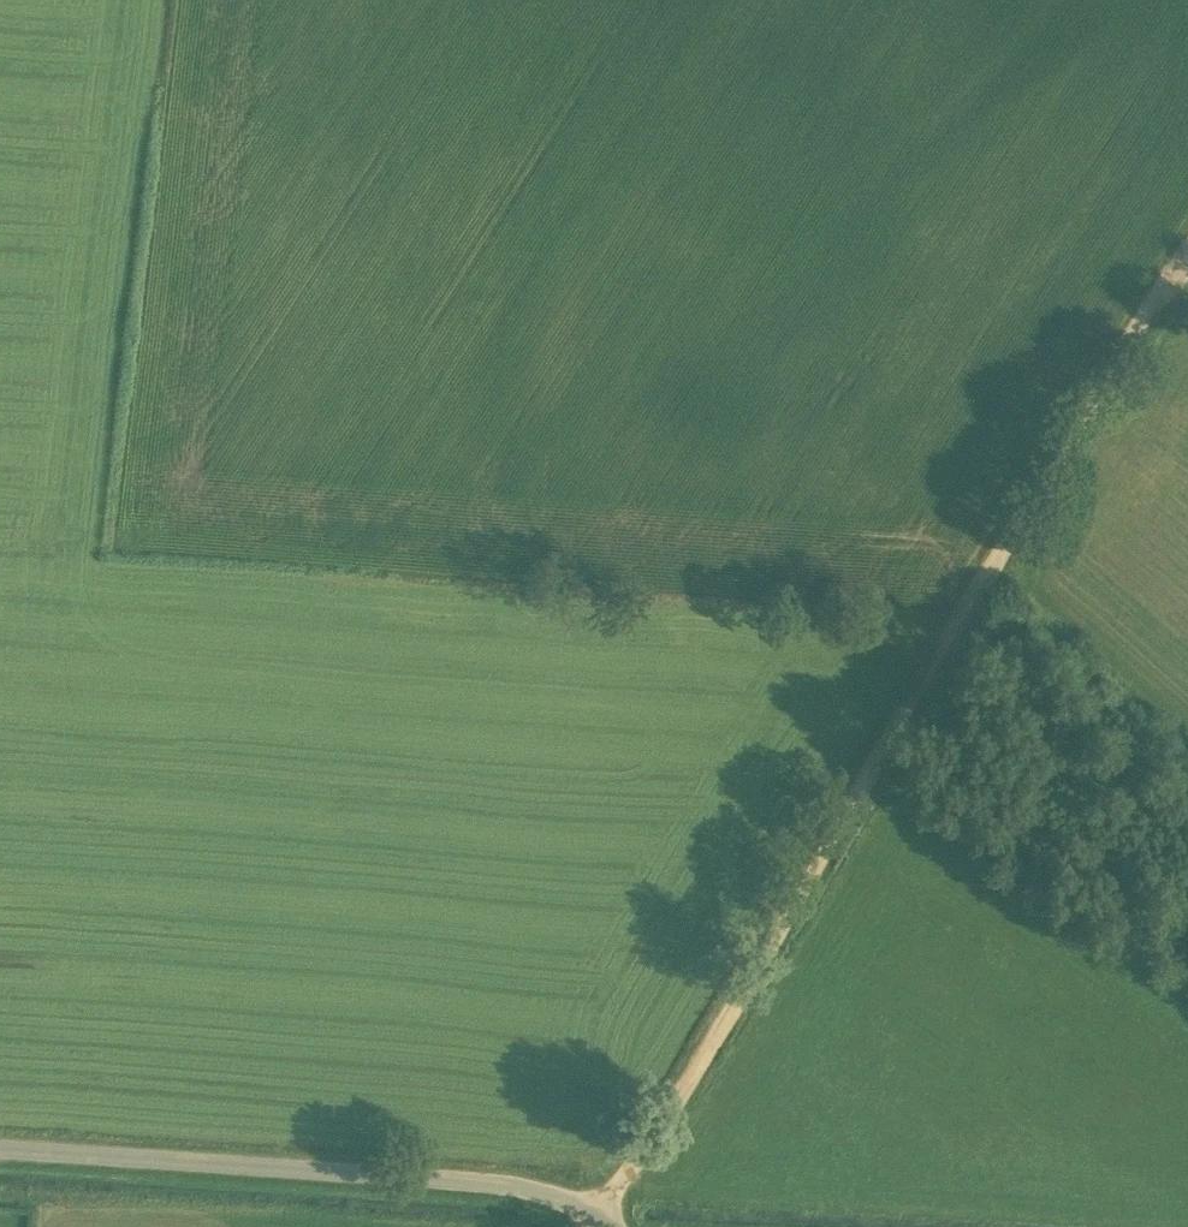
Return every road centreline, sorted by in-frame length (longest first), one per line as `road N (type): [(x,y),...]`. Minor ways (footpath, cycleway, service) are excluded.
road 1 (track): [(1186,249),(578,1226)]
road 2 (unclassified): [(637,1226),(601,1188),(340,1158),(0,1136)]

